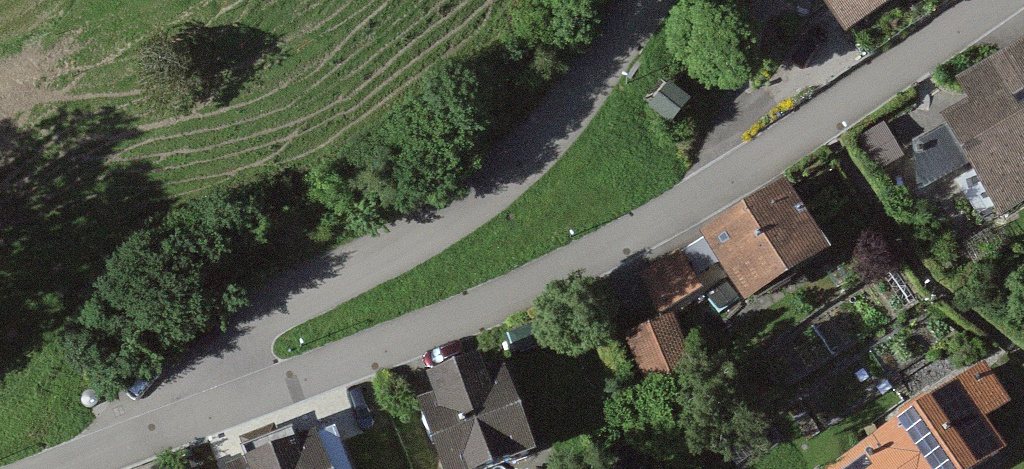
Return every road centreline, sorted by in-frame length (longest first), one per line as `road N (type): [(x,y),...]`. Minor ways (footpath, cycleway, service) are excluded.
road 1 (residential): [(180,425),(470,314),(599,254),(713,190),(997,0)]
road 2 (residential): [(180,425),(202,369),(259,316),(364,269),(467,206),(538,144),(591,84),(648,0)]
road 3 (residential): [(62,468),(180,425)]

